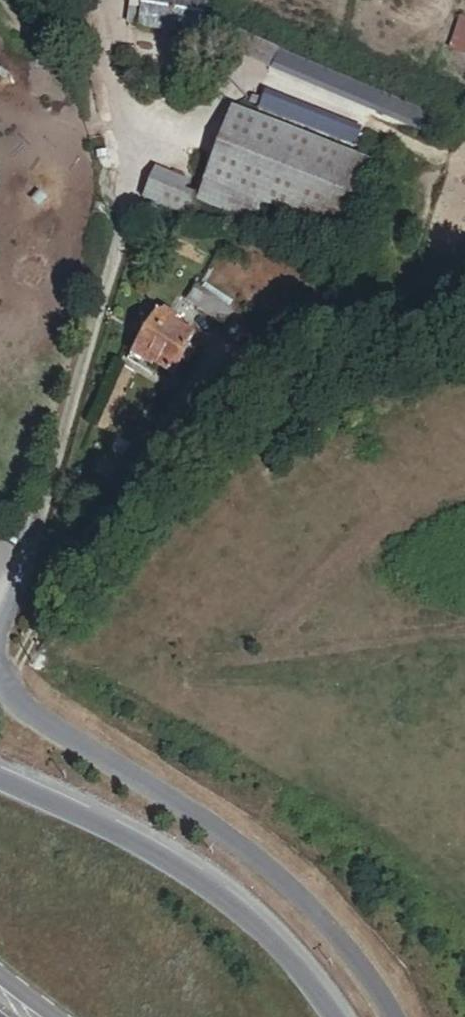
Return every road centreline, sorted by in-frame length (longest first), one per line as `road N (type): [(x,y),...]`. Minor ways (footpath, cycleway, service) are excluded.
road 1 (unclassified): [(396,1016),(328,925),(239,846),(20,709),(0,677)]
road 2 (unclassified): [(0,628),(37,538),(146,161)]
road 3 (primary): [(327,1016),(293,969),(221,901),(153,853),(0,781)]
road 4 (track): [(0,40),(115,145),(146,161)]

